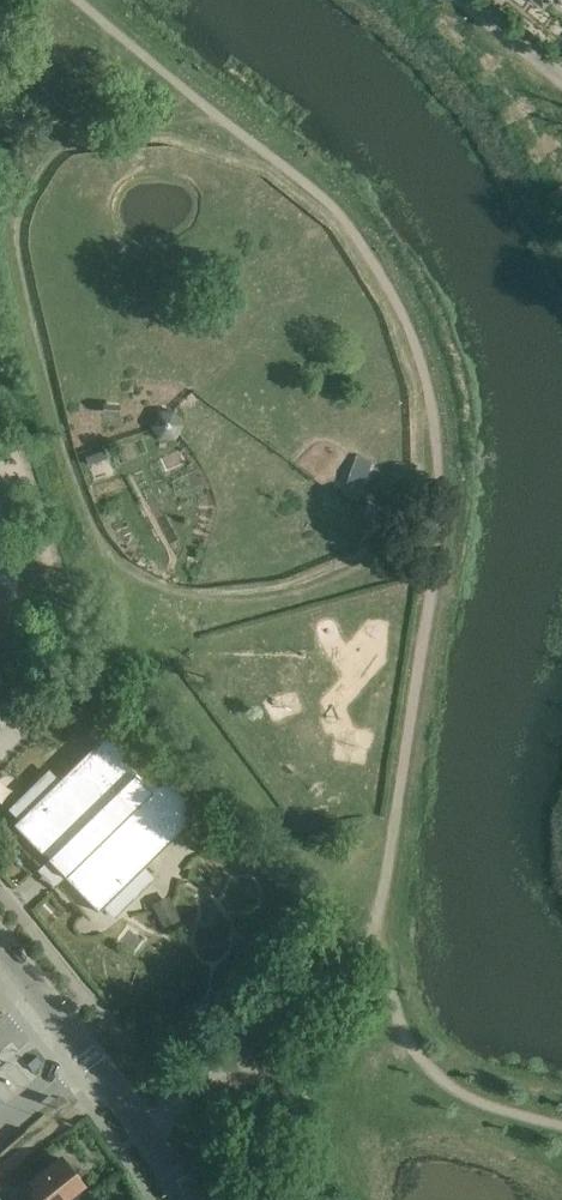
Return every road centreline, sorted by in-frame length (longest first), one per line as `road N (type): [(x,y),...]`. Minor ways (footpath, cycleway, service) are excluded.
road 1 (tertiary): [(187,1199),(145,1130),(0,947)]
road 2 (residential): [(561,78),(465,0)]

